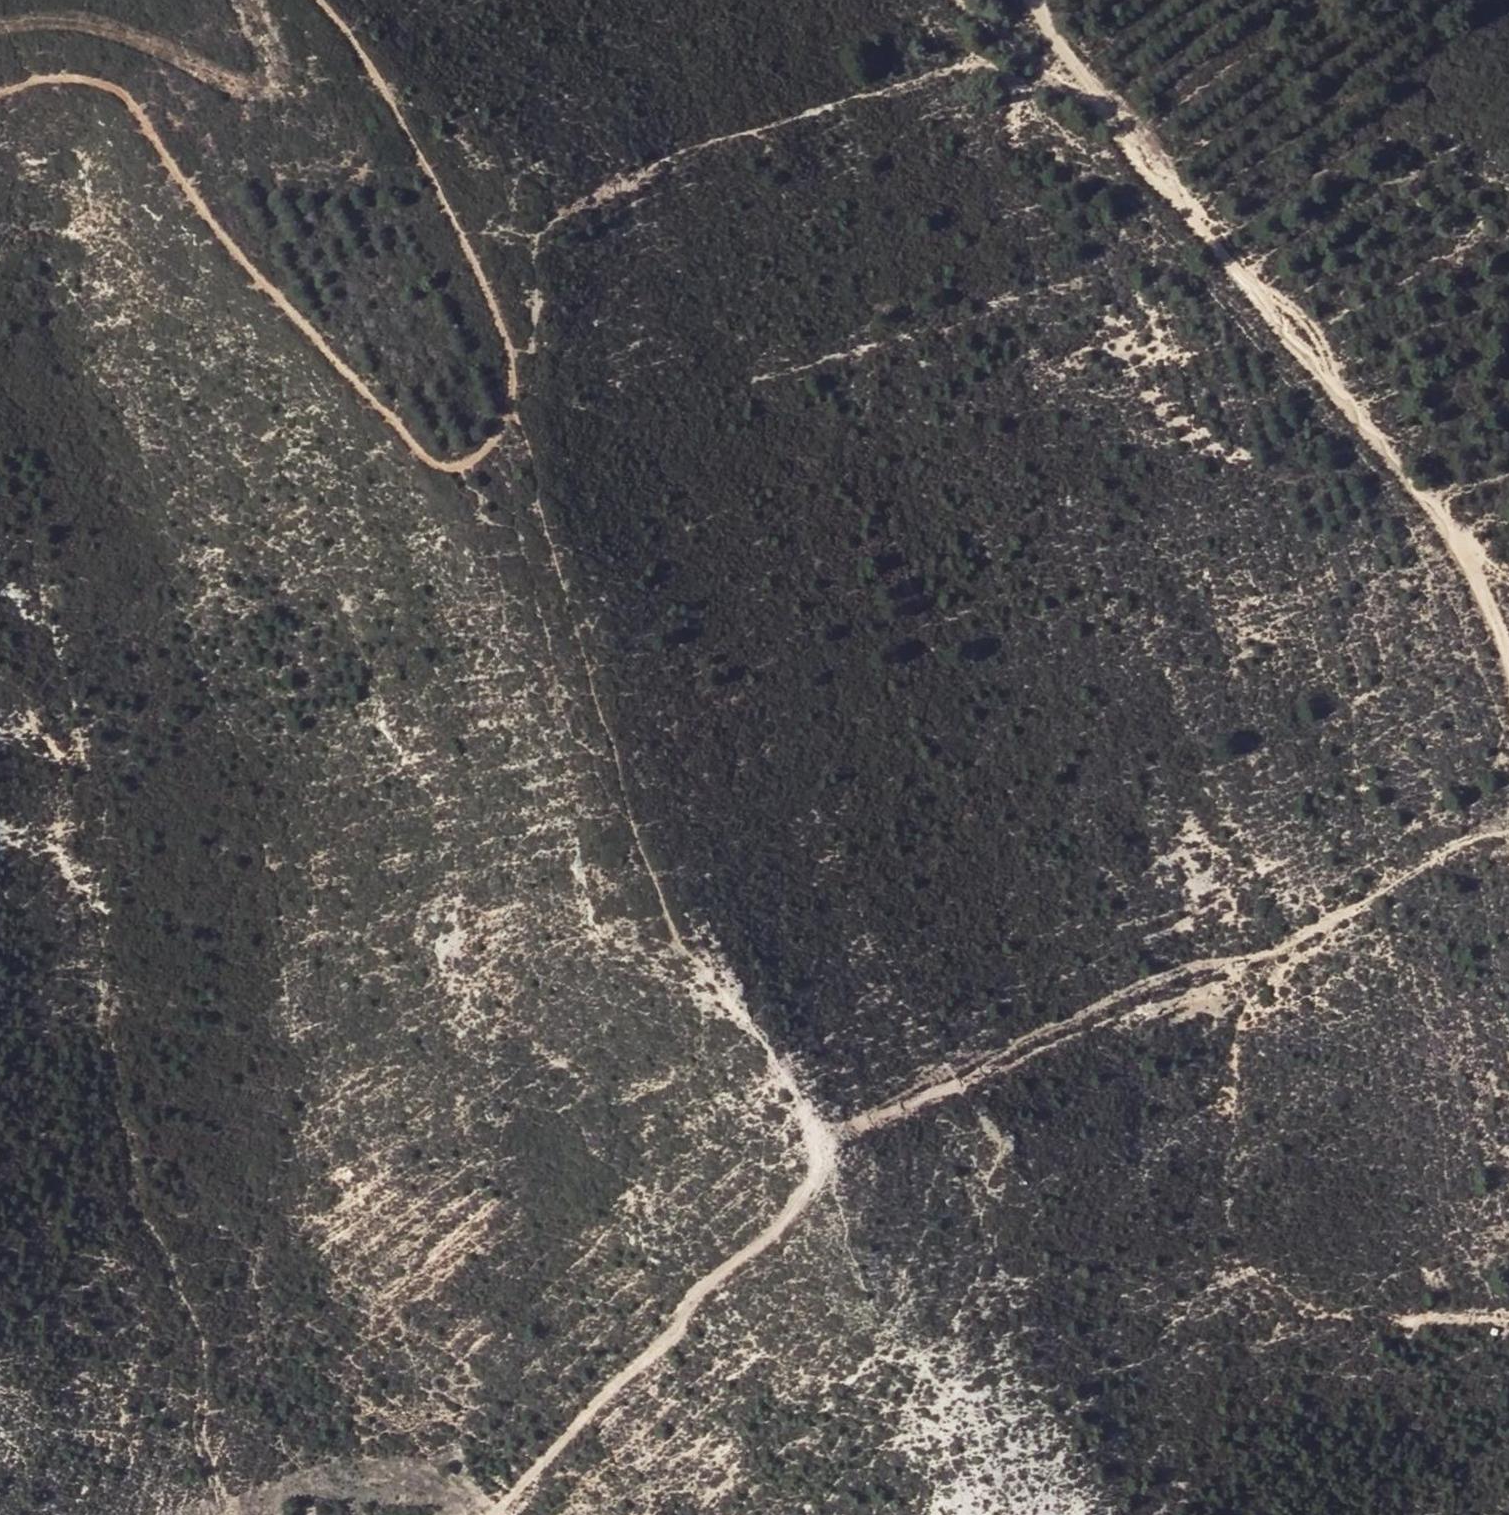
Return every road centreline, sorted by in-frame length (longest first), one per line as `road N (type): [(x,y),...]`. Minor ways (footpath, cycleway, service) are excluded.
road 1 (track): [(0,82),(52,60),(140,75),(427,435),(464,453),(487,440),(522,357),(426,129),(339,0)]
road 2 (track): [(976,0),(1096,101),(1260,290),(1421,484),(1508,643)]

